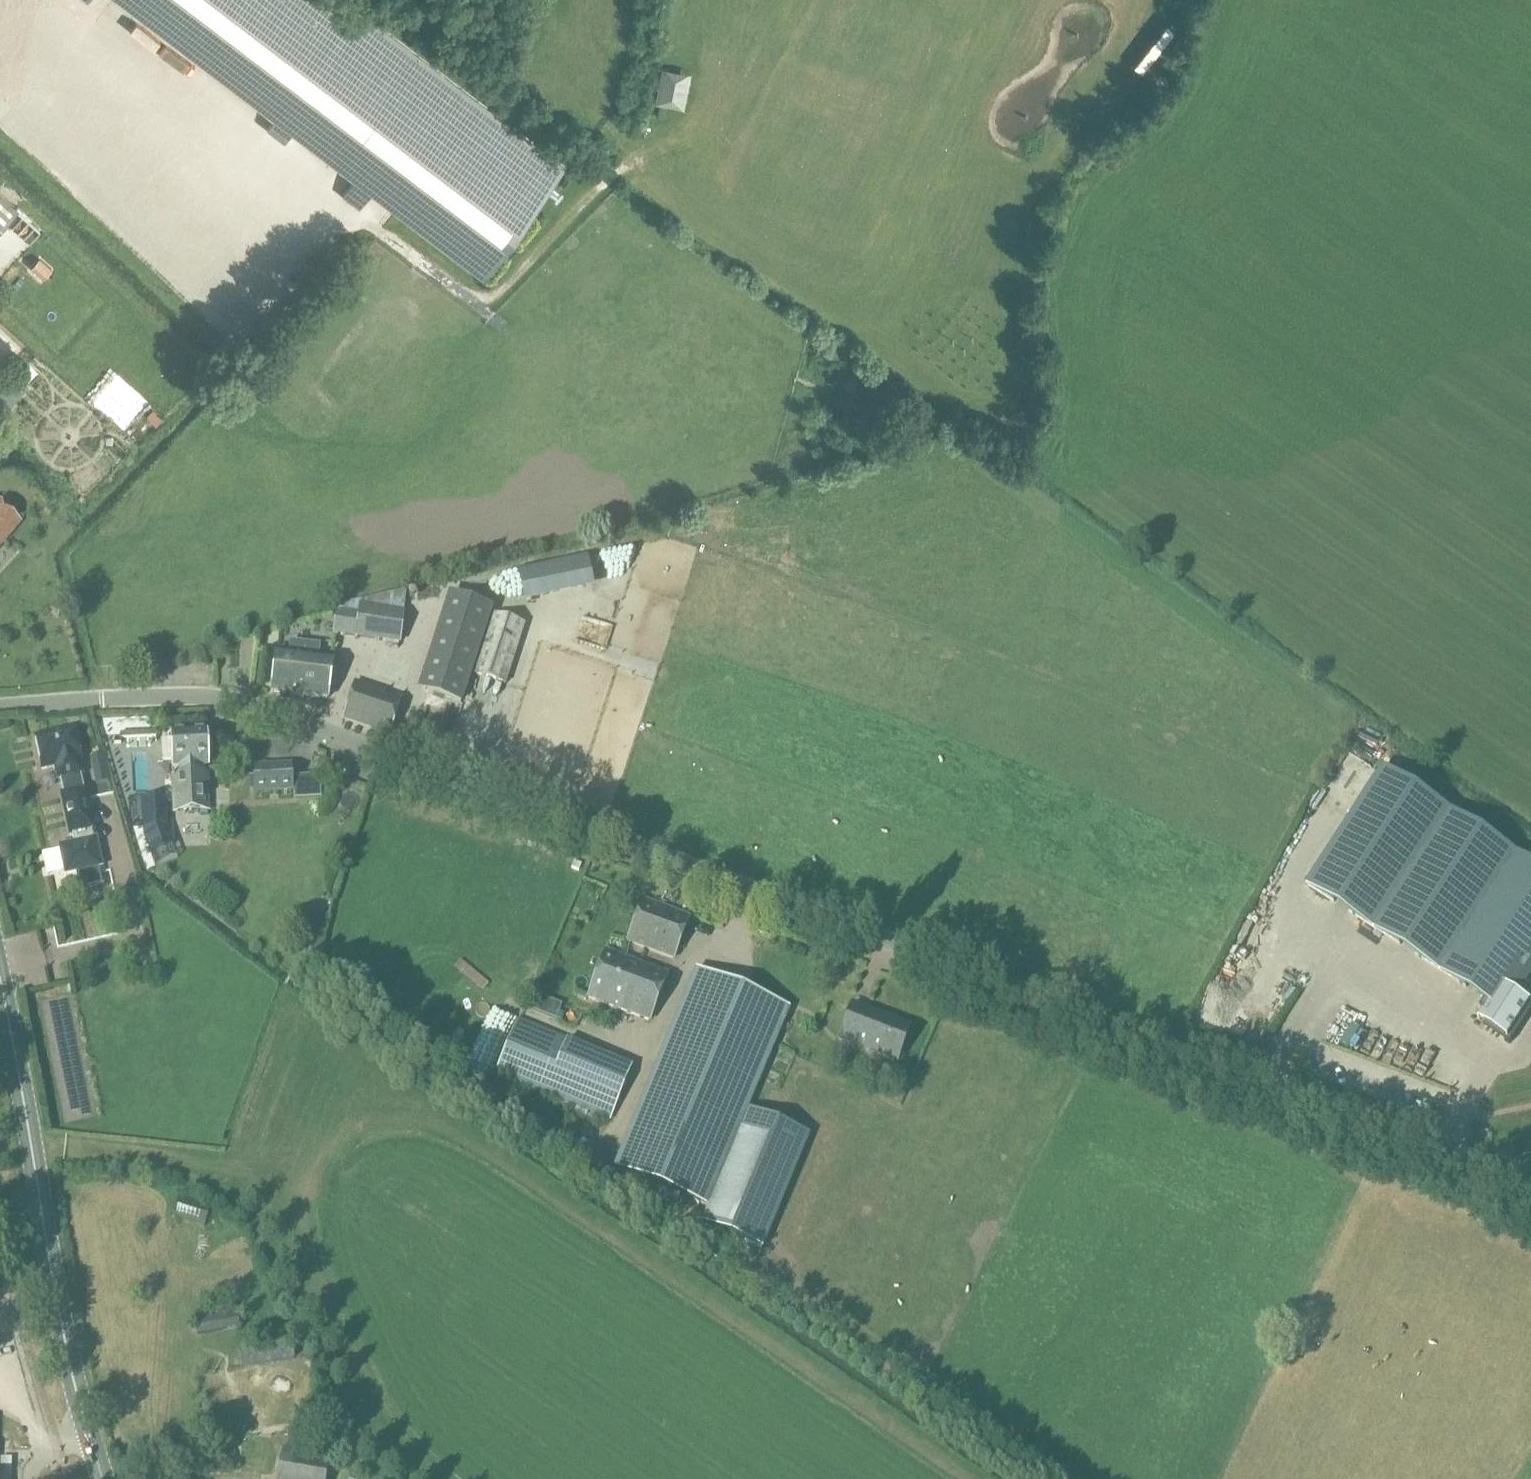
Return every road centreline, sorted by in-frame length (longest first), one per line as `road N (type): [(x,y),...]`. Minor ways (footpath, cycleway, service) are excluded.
road 1 (tertiary): [(239,702),(1530,1189)]
road 2 (track): [(967,1478),(435,1117),(379,1115),(286,1174),(31,1145)]
road 3 (tertiary): [(102,1478),(69,1364),(0,964)]
road 4 (tertiary): [(239,702),(193,696),(0,707)]

